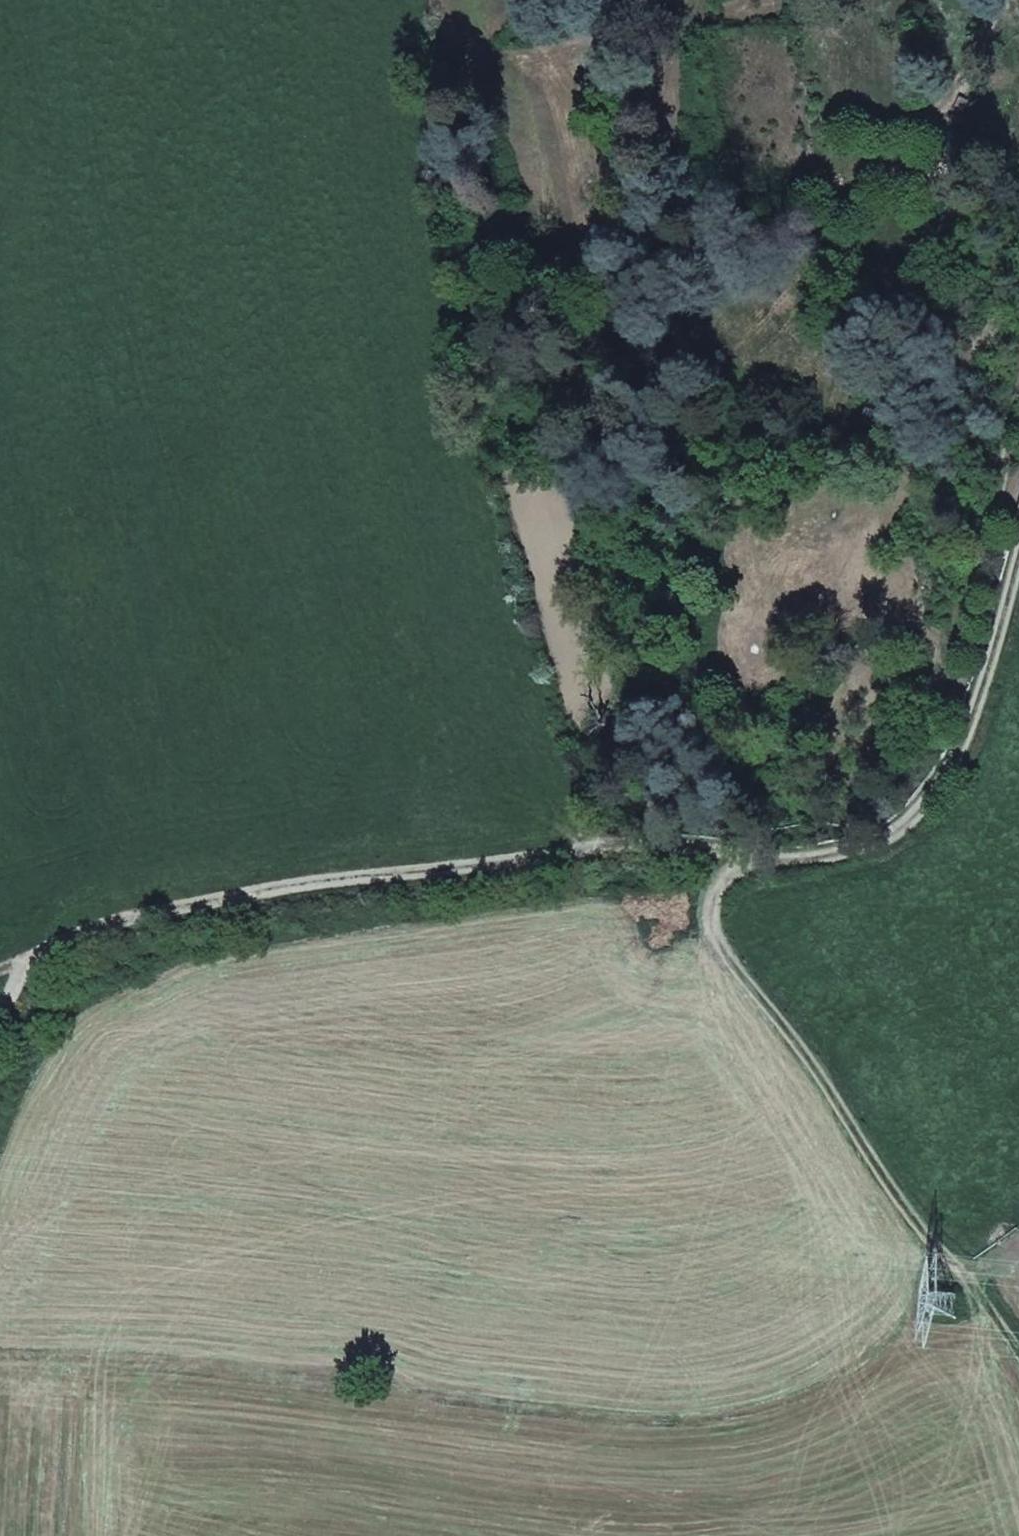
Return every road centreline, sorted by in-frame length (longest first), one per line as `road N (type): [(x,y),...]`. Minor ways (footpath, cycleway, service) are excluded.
road 1 (track): [(1018,544),(970,719),(935,792),(884,835),(723,875),(713,910),(727,959),(795,1043),(922,1238),(1018,1345)]

